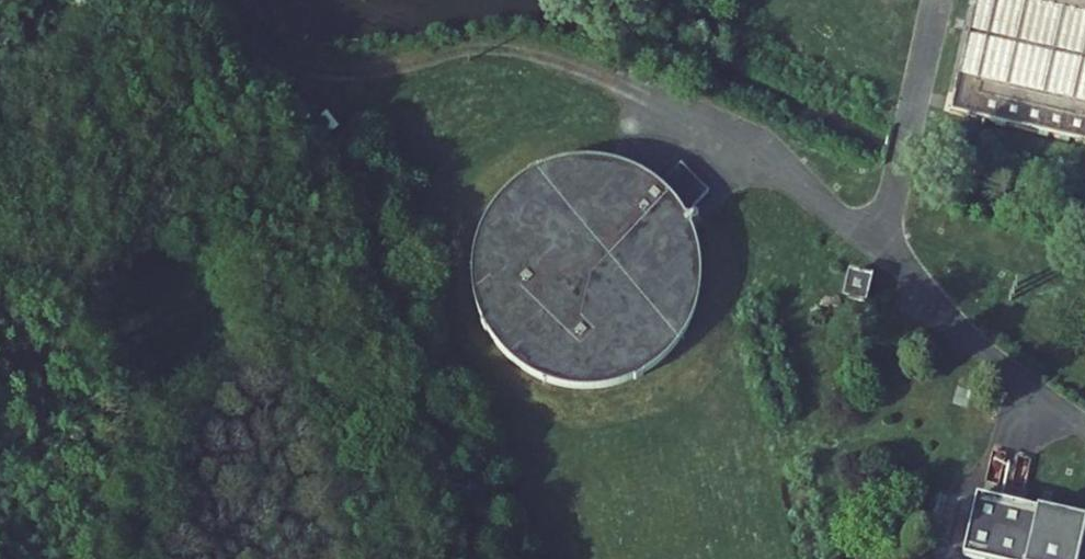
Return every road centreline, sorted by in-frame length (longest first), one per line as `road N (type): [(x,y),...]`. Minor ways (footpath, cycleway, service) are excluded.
road 1 (track): [(471,558),(342,167),(324,72),(522,53),(577,62),(626,96)]
road 2 (track): [(324,72),(280,58),(209,0)]

